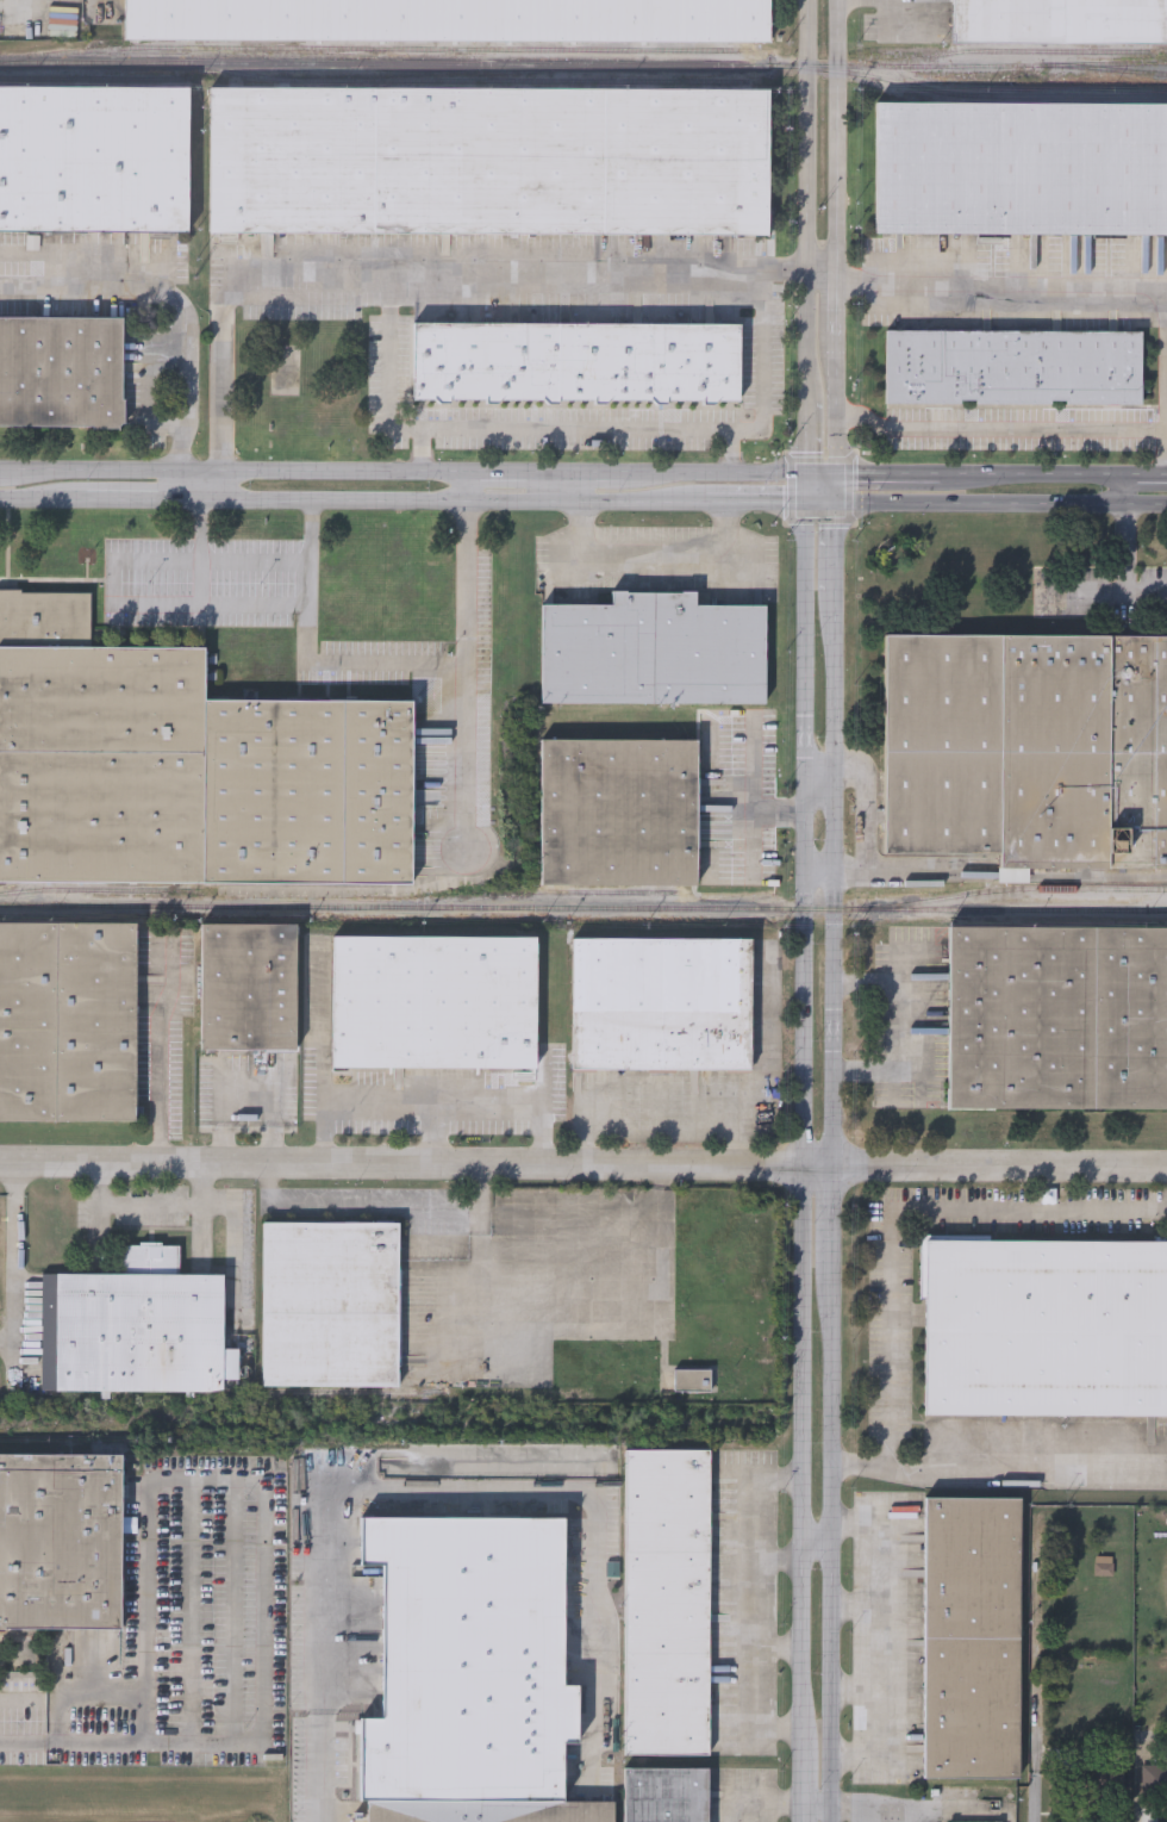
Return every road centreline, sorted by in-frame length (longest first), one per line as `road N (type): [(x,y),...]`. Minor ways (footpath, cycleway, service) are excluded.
road 1 (tertiary): [(830,1821),(838,0)]
road 2 (tertiary): [(805,474),(803,1821)]
road 3 (residential): [(0,1165),(1166,1166)]
road 4 (secondary): [(578,473),(0,473)]
road 5 (secondary): [(200,499),(685,502)]
road 6 (tertiary): [(808,0),(805,474)]
road 7 (secondary): [(836,504),(1166,504)]
road 8 (secondary): [(1127,475),(943,475)]
road 9 (secondary): [(805,474),(650,474)]
road 10 (secondary): [(685,502),(836,504)]

